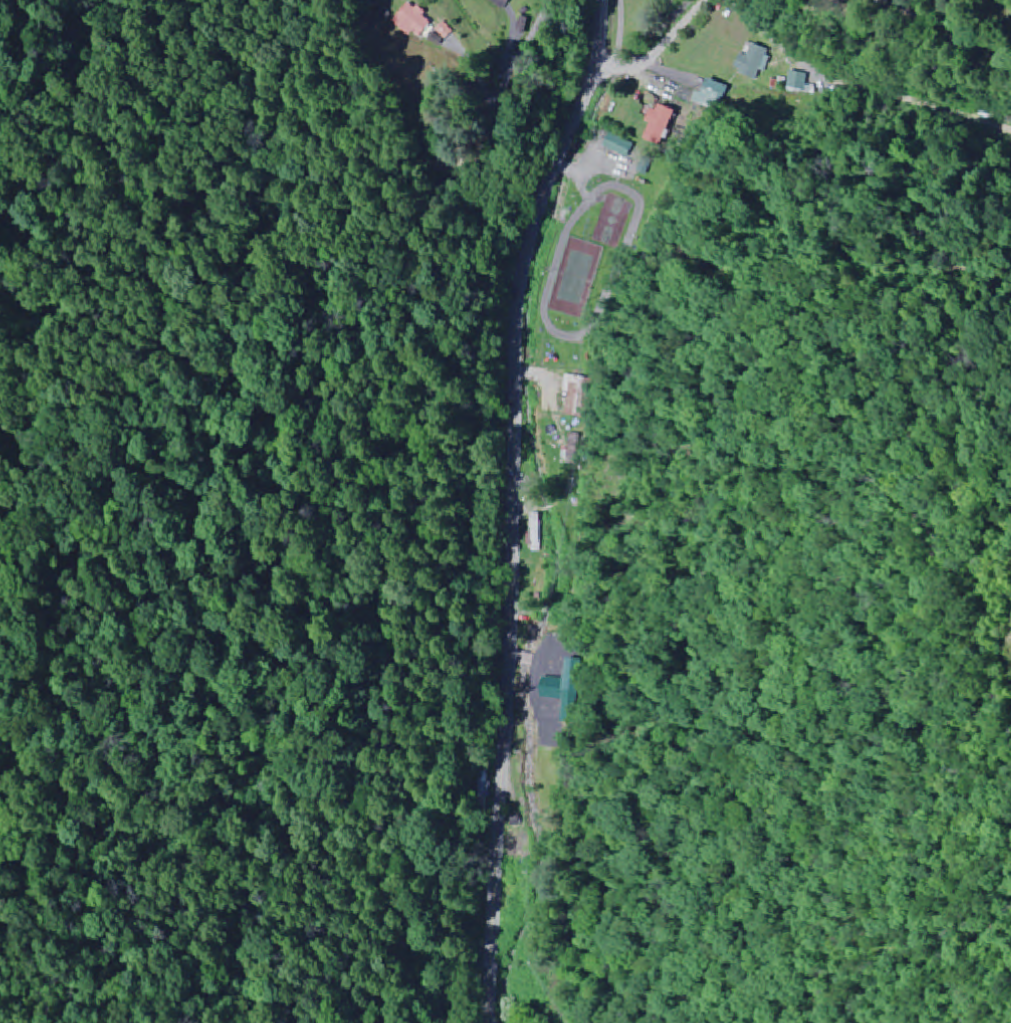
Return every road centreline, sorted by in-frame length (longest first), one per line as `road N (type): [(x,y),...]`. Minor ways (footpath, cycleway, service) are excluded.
road 1 (secondary): [(603,0),(599,68),(540,203),(518,313),(506,742),(486,1022)]
road 2 (residential): [(378,0),(376,11),(260,85),(159,196),(94,237)]
road 3 (tertiary): [(752,0),(752,22),(731,49),(599,68)]

